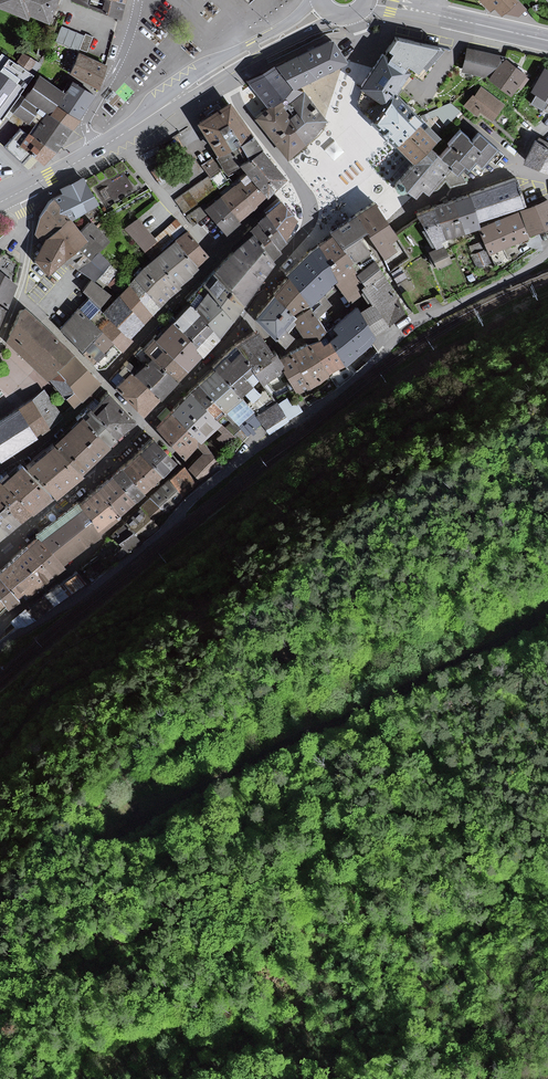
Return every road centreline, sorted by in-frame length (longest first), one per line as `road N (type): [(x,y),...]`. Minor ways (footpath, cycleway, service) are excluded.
road 1 (residential): [(547,252),(414,324),(91,590),(0,647)]
road 2 (track): [(547,616),(340,714),(163,814)]
road 3 (residential): [(147,425),(182,461),(0,628)]
road 4 (residential): [(147,425),(244,314),(308,224),(312,206)]
road 5 (residential): [(355,16),(360,45),(312,206)]
road 6 (residential): [(0,553),(147,425)]
road 7 (residential): [(374,185),(412,205),(513,173),(547,177)]
road 8 (residential): [(101,379),(217,257)]
road 9 (tertiary): [(313,0),(182,95)]
road 10 (residential): [(117,138),(217,257)]
road 11 (residential): [(0,471),(107,385)]
road 12 (tertiary): [(222,76),(343,18)]
road 13 (tertiary): [(547,40),(423,12)]
road 14 (residential): [(293,176),(222,76)]
road 15 (residential): [(17,293),(101,379)]

